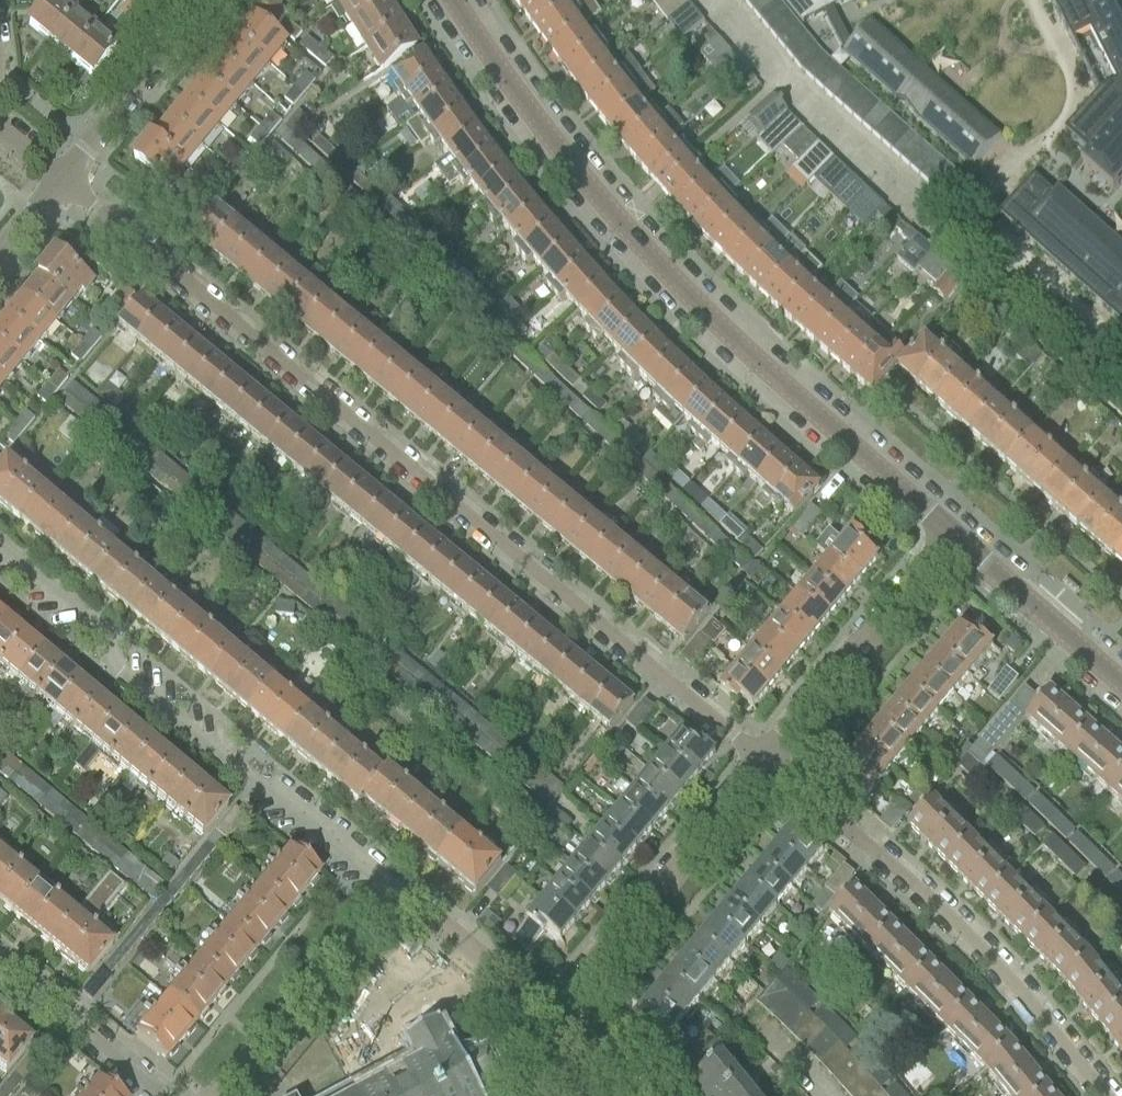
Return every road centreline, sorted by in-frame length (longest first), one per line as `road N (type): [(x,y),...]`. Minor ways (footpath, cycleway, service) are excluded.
road 1 (residential): [(60,182),(297,370),(760,762)]
road 2 (tertiary): [(969,545),(743,348),(618,220),(452,0)]
road 3 (residential): [(392,898),(387,882),(121,672),(97,628),(0,547)]
road 4 (residential): [(760,762),(889,864),(1016,982),(1106,1095)]
road 5 (residential): [(549,1019),(760,762)]
road 6 (residential): [(760,762),(969,545)]
road 7 (residential): [(223,1095),(381,902),(392,898)]
road 8 (residential): [(60,182),(213,0)]
road 9 (residential): [(0,948),(158,1095)]
road 10 (tertiary): [(1121,680),(969,545)]
road 11 (residential): [(549,1019),(405,899),(392,898)]

